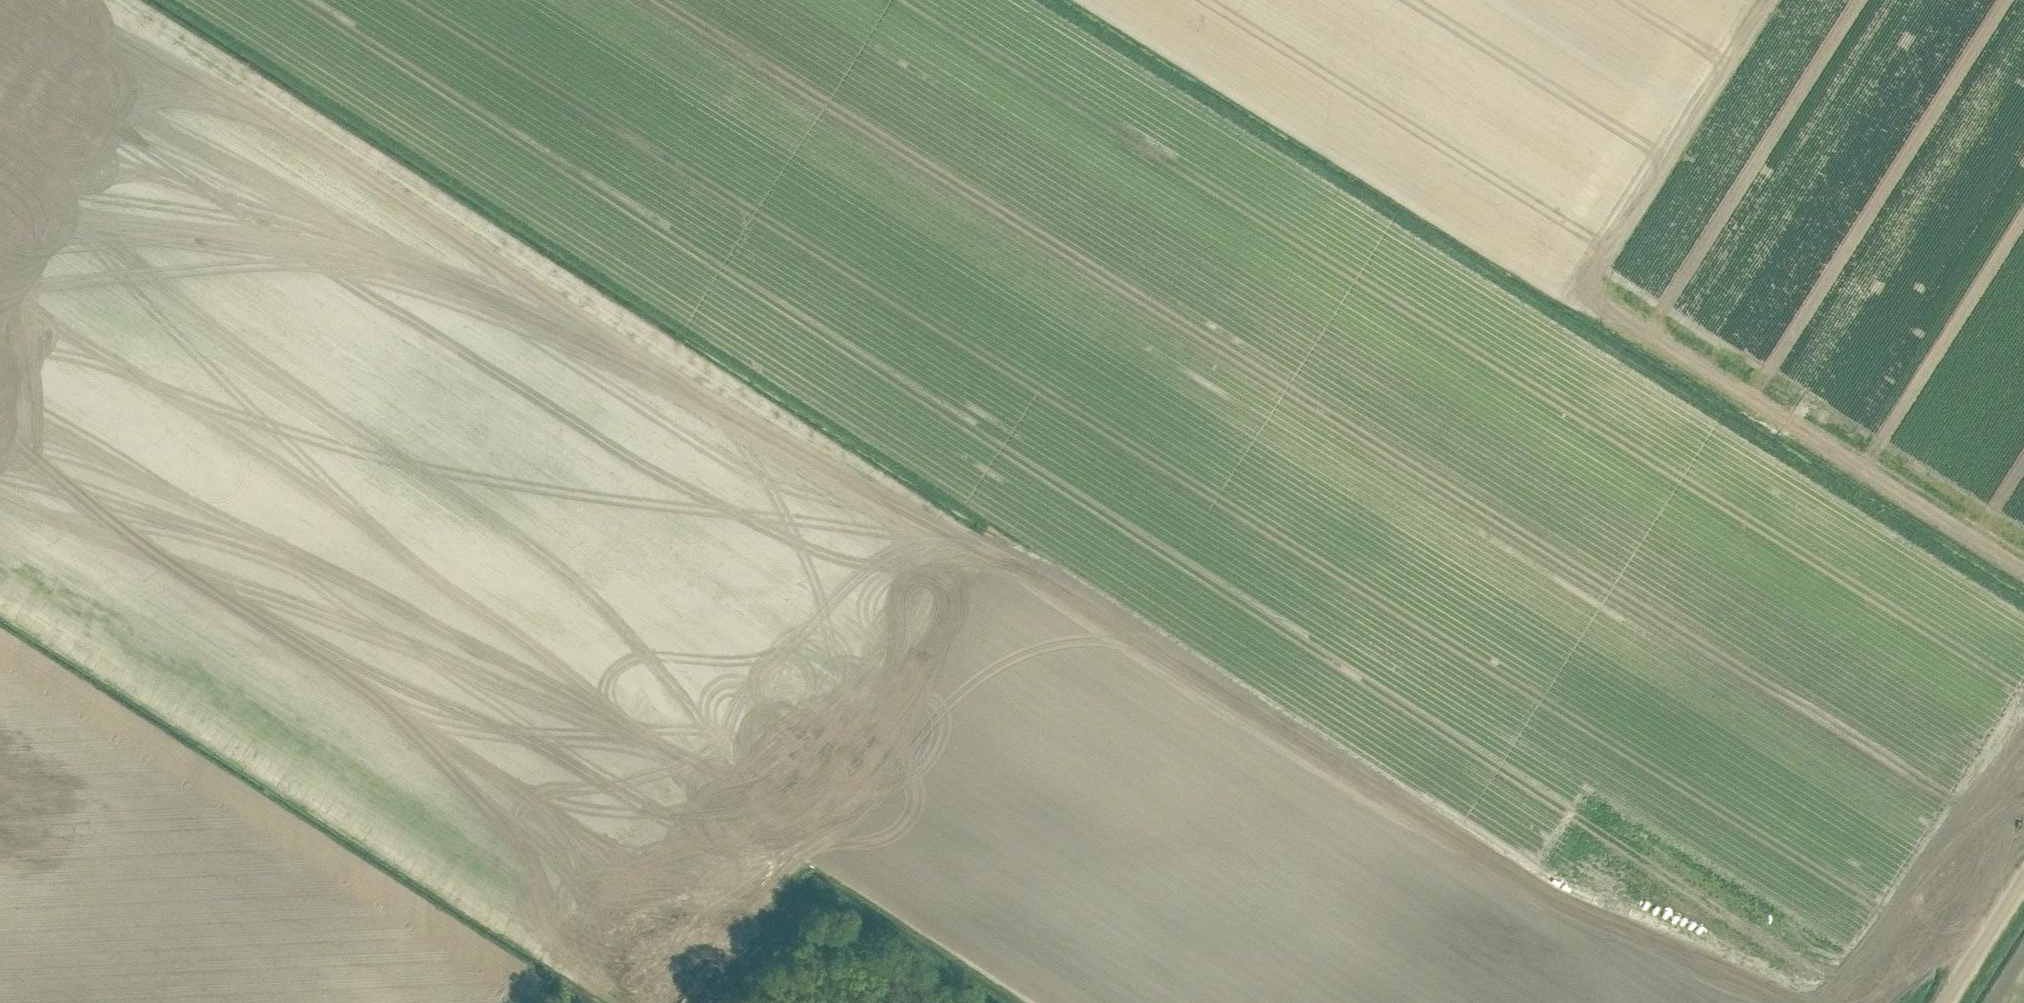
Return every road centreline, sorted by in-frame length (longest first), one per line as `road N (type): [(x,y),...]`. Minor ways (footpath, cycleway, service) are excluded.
road 1 (unclassified): [(1942,1002),(2023,875)]

